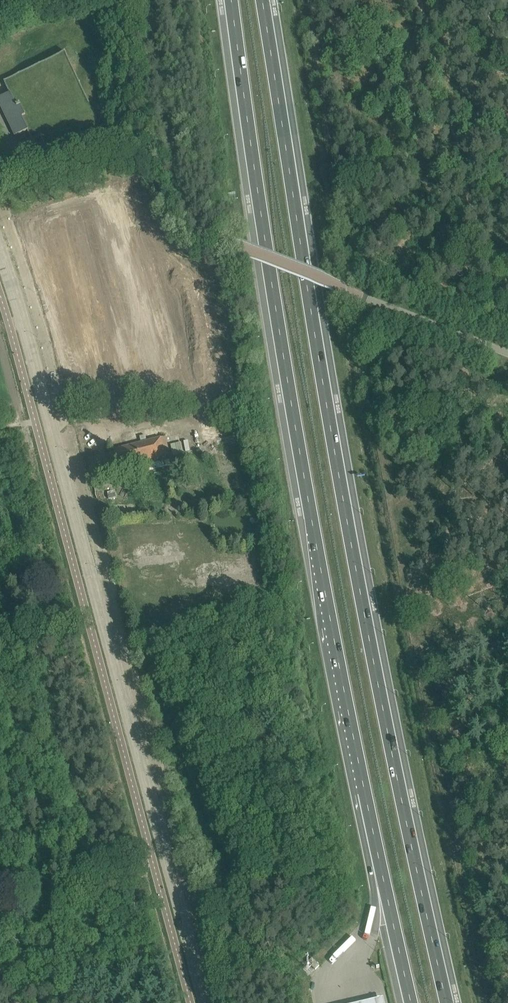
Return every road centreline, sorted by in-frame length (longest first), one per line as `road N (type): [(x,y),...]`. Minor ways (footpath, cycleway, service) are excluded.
road 1 (trunk): [(449,1002),(332,436),(261,0)]
road 2 (trunk): [(231,0),(296,431),(380,862)]
road 3 (tertiary): [(205,1002),(0,250)]
road 4 (trunk): [(380,862),(412,1002)]

